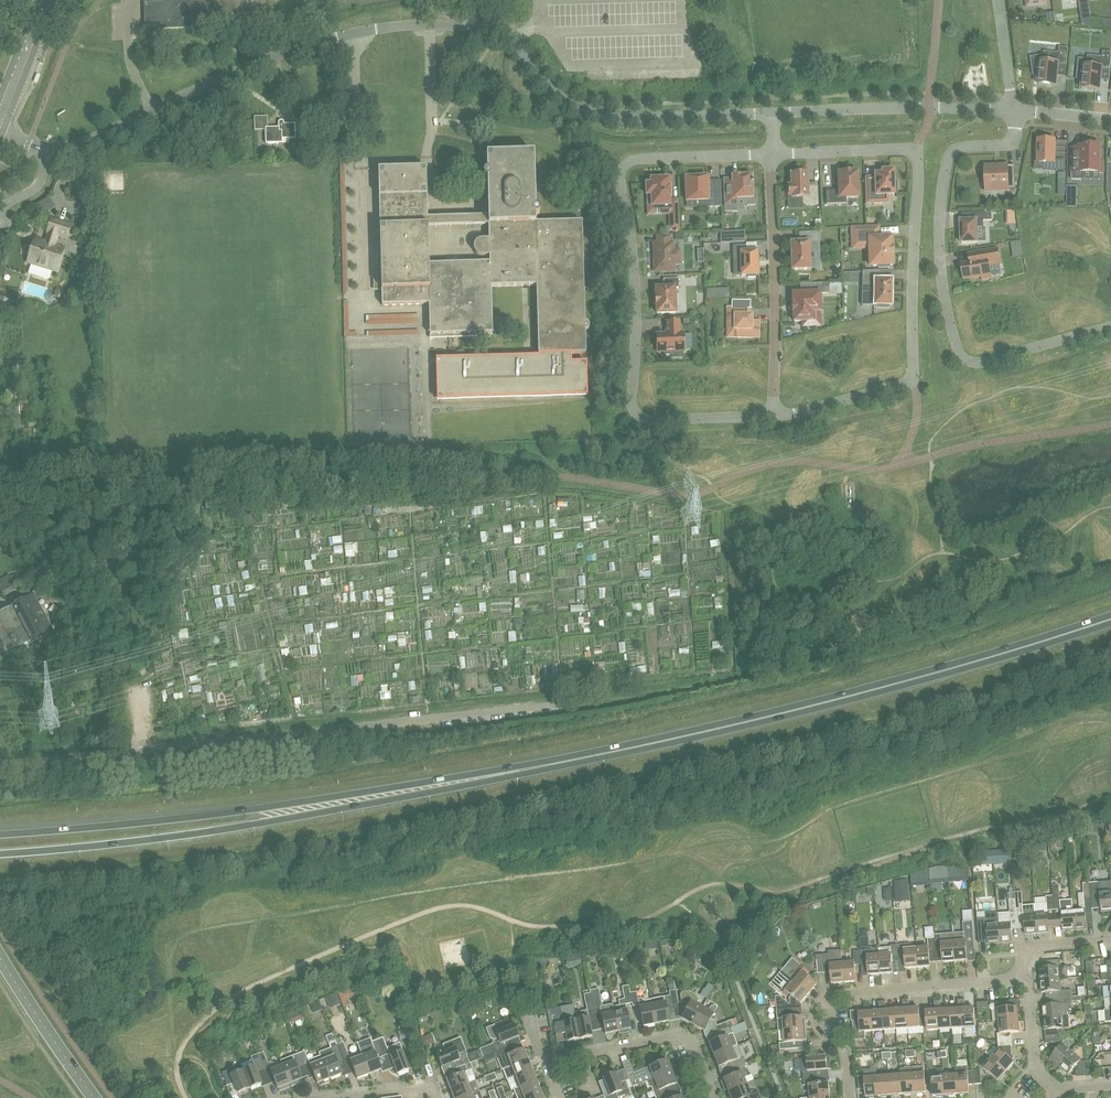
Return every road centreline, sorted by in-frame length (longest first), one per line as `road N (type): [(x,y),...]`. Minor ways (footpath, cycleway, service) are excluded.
road 1 (unclassified): [(626,698),(0,764)]
road 2 (trunk): [(0,854),(251,826),(589,757)]
road 3 (trunk): [(589,757),(258,808),(0,835)]
road 4 (residential): [(773,155),(633,157),(620,175),(639,281),(639,416),(775,417)]
road 5 (trunk): [(589,757),(823,704),(1110,620)]
road 6 (residential): [(775,417),(914,382),(920,191),(918,151),(776,155)]
road 7 (residential): [(1012,111),(1015,138),(1008,146),(949,159),(940,242),(961,358),(972,364),(1110,327)]
road 8 (residential): [(68,147),(339,41),(399,28),(493,33)]
road 9 (residential): [(774,116),(630,119),(585,112),(493,33)]
road 10 (residential): [(849,1097),(845,1055),(832,1036),(833,996),(1028,979)]
road 11 (residential): [(773,155),(775,417)]
road 12 (residential): [(1012,111),(774,116)]
road 13 (residential): [(711,1097),(684,1039),(547,1062)]
road 14 (secondary): [(94,1097),(0,957)]
road 15 (secondary): [(0,118),(46,0)]
road 16 (residential): [(1058,1094),(1037,1072),(1028,979)]

